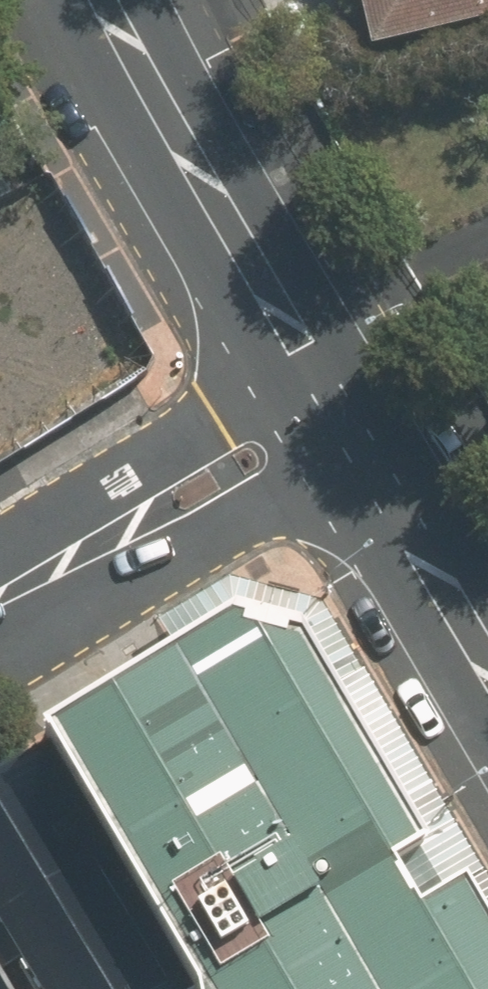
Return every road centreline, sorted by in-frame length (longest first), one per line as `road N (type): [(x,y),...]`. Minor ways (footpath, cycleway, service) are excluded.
road 1 (secondary): [(104,0),(192,177),(336,417)]
road 2 (residential): [(0,604),(336,417)]
road 3 (secondary): [(336,417),(487,669)]

